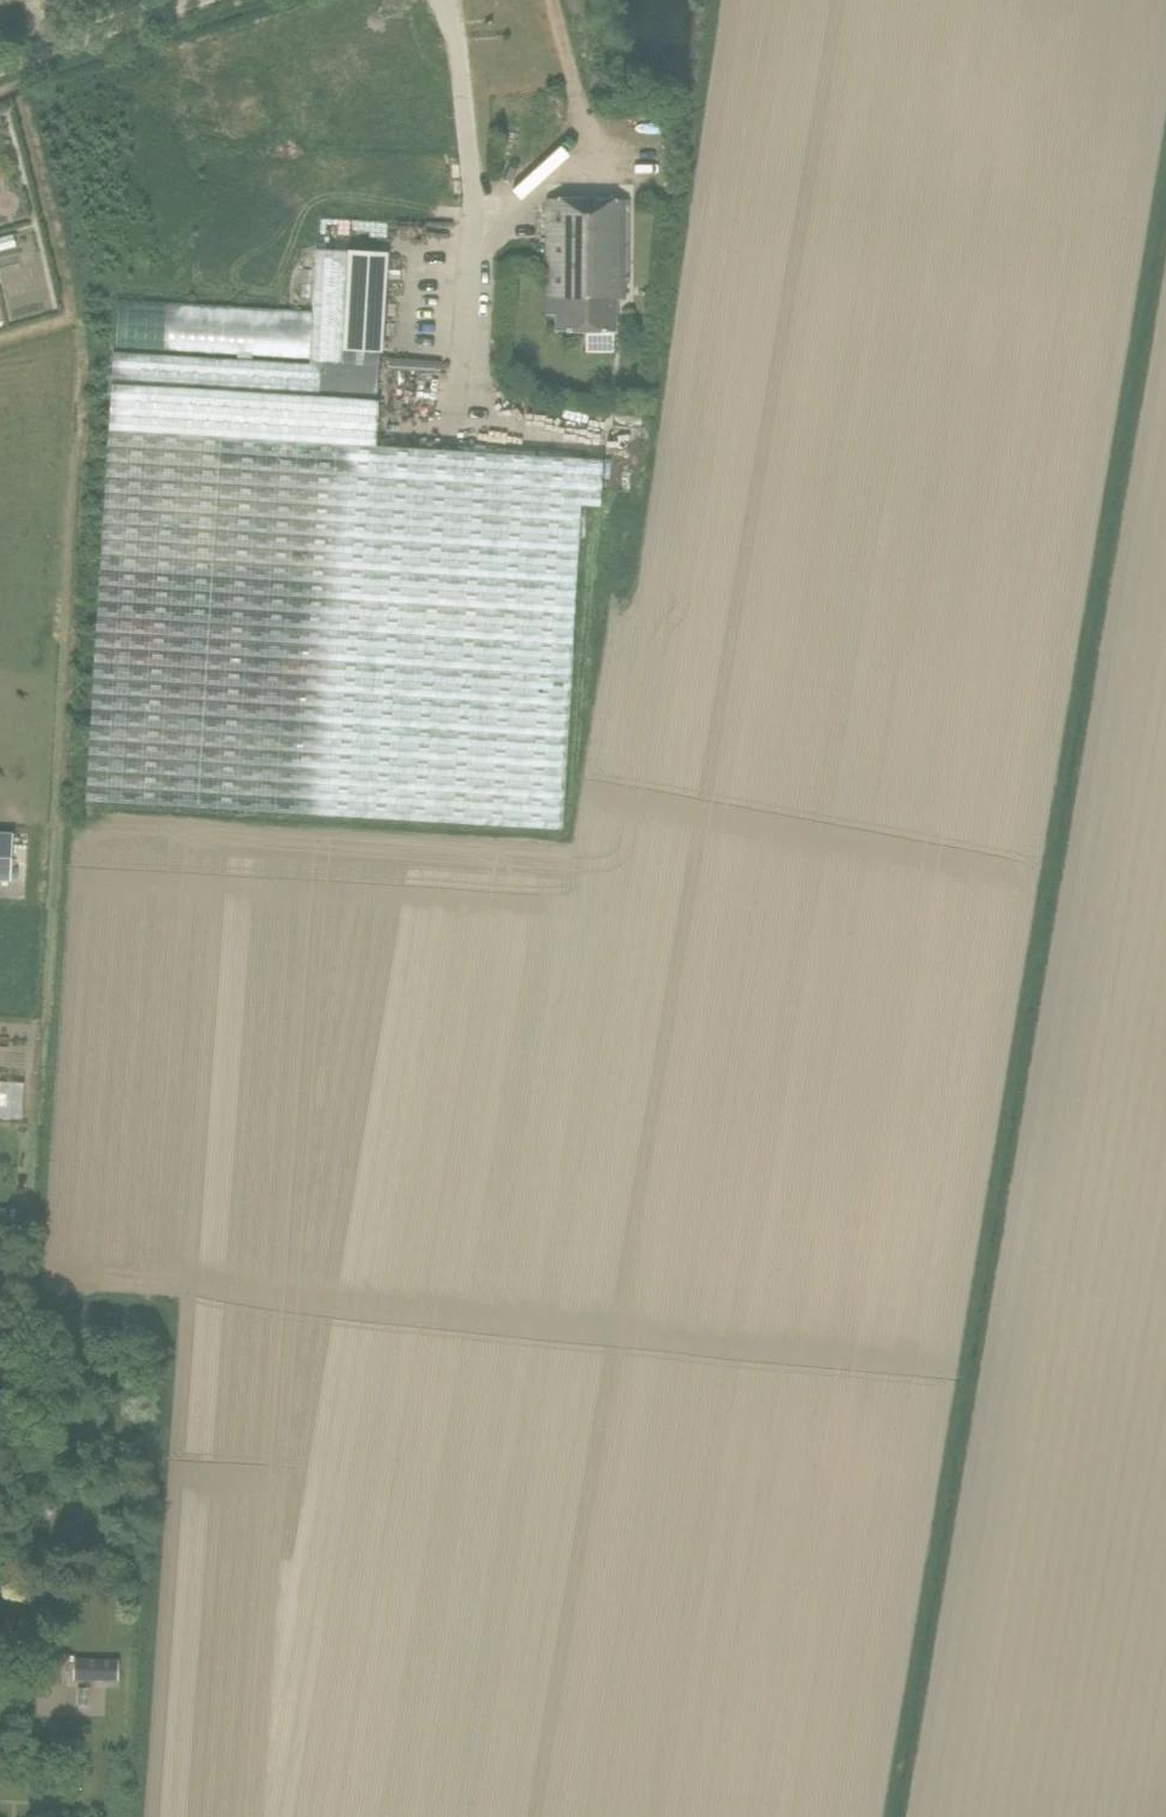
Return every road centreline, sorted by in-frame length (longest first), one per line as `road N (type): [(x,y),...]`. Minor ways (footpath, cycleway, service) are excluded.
road 1 (tertiary): [(0,83),(208,0)]

